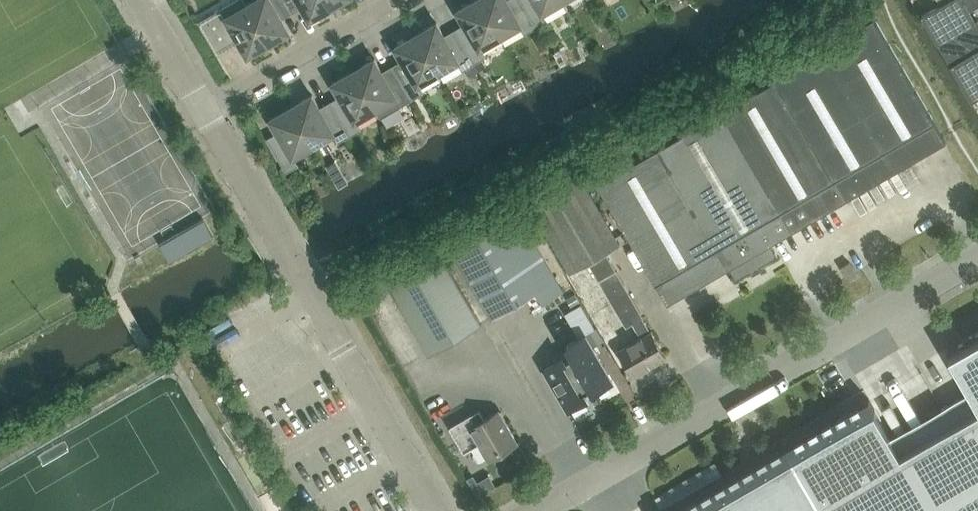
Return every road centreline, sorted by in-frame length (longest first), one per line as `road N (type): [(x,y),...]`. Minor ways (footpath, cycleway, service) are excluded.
road 1 (unclassified): [(544,510),(977,258)]
road 2 (unclassified): [(438,510),(207,110)]
road 3 (residential): [(207,110),(396,0)]
road 4 (residential): [(207,110),(142,0)]

